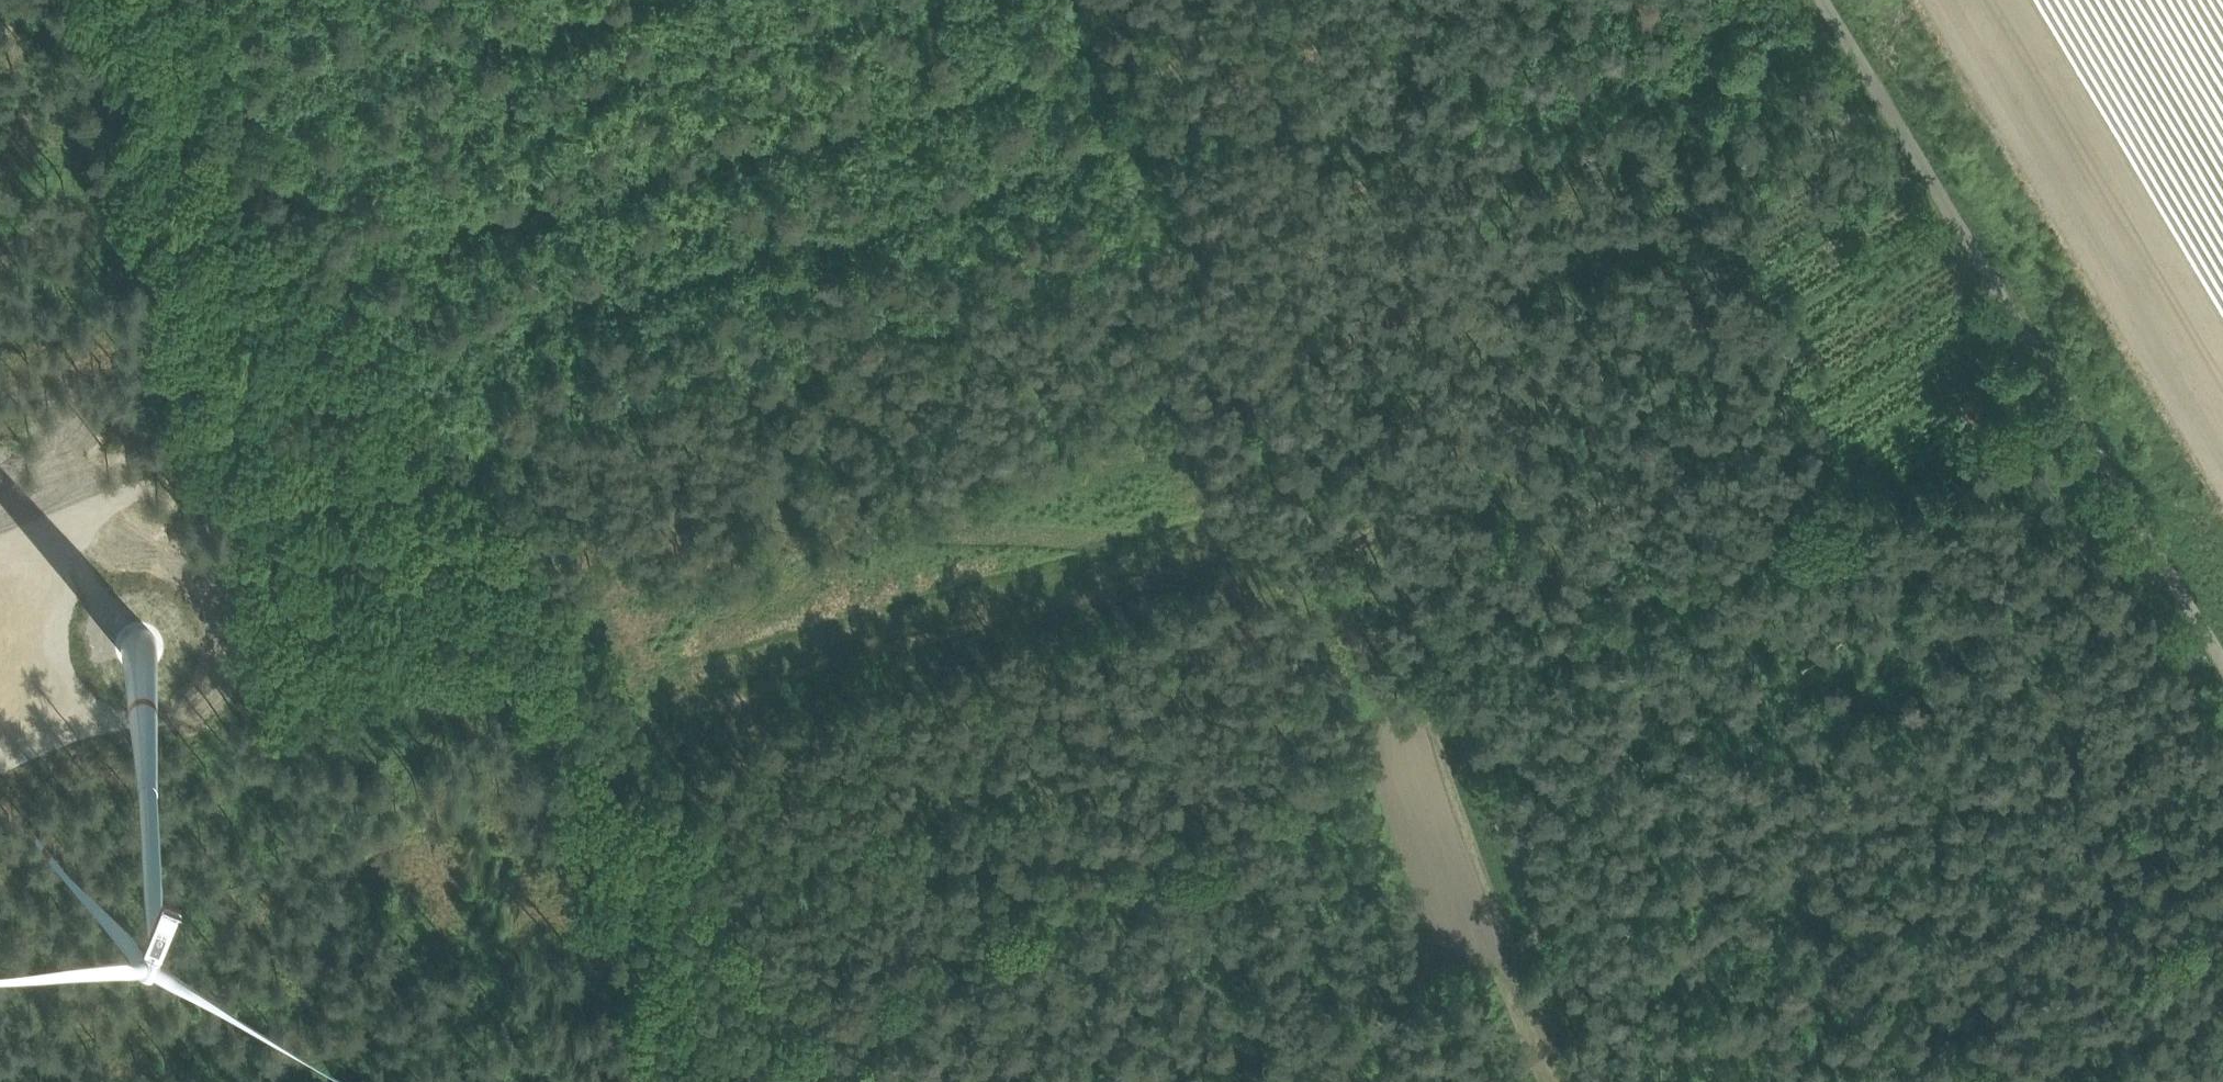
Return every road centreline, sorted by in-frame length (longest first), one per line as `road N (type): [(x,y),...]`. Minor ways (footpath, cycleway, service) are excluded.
road 1 (unclassified): [(1826,0),(2051,355),(2222,654)]

